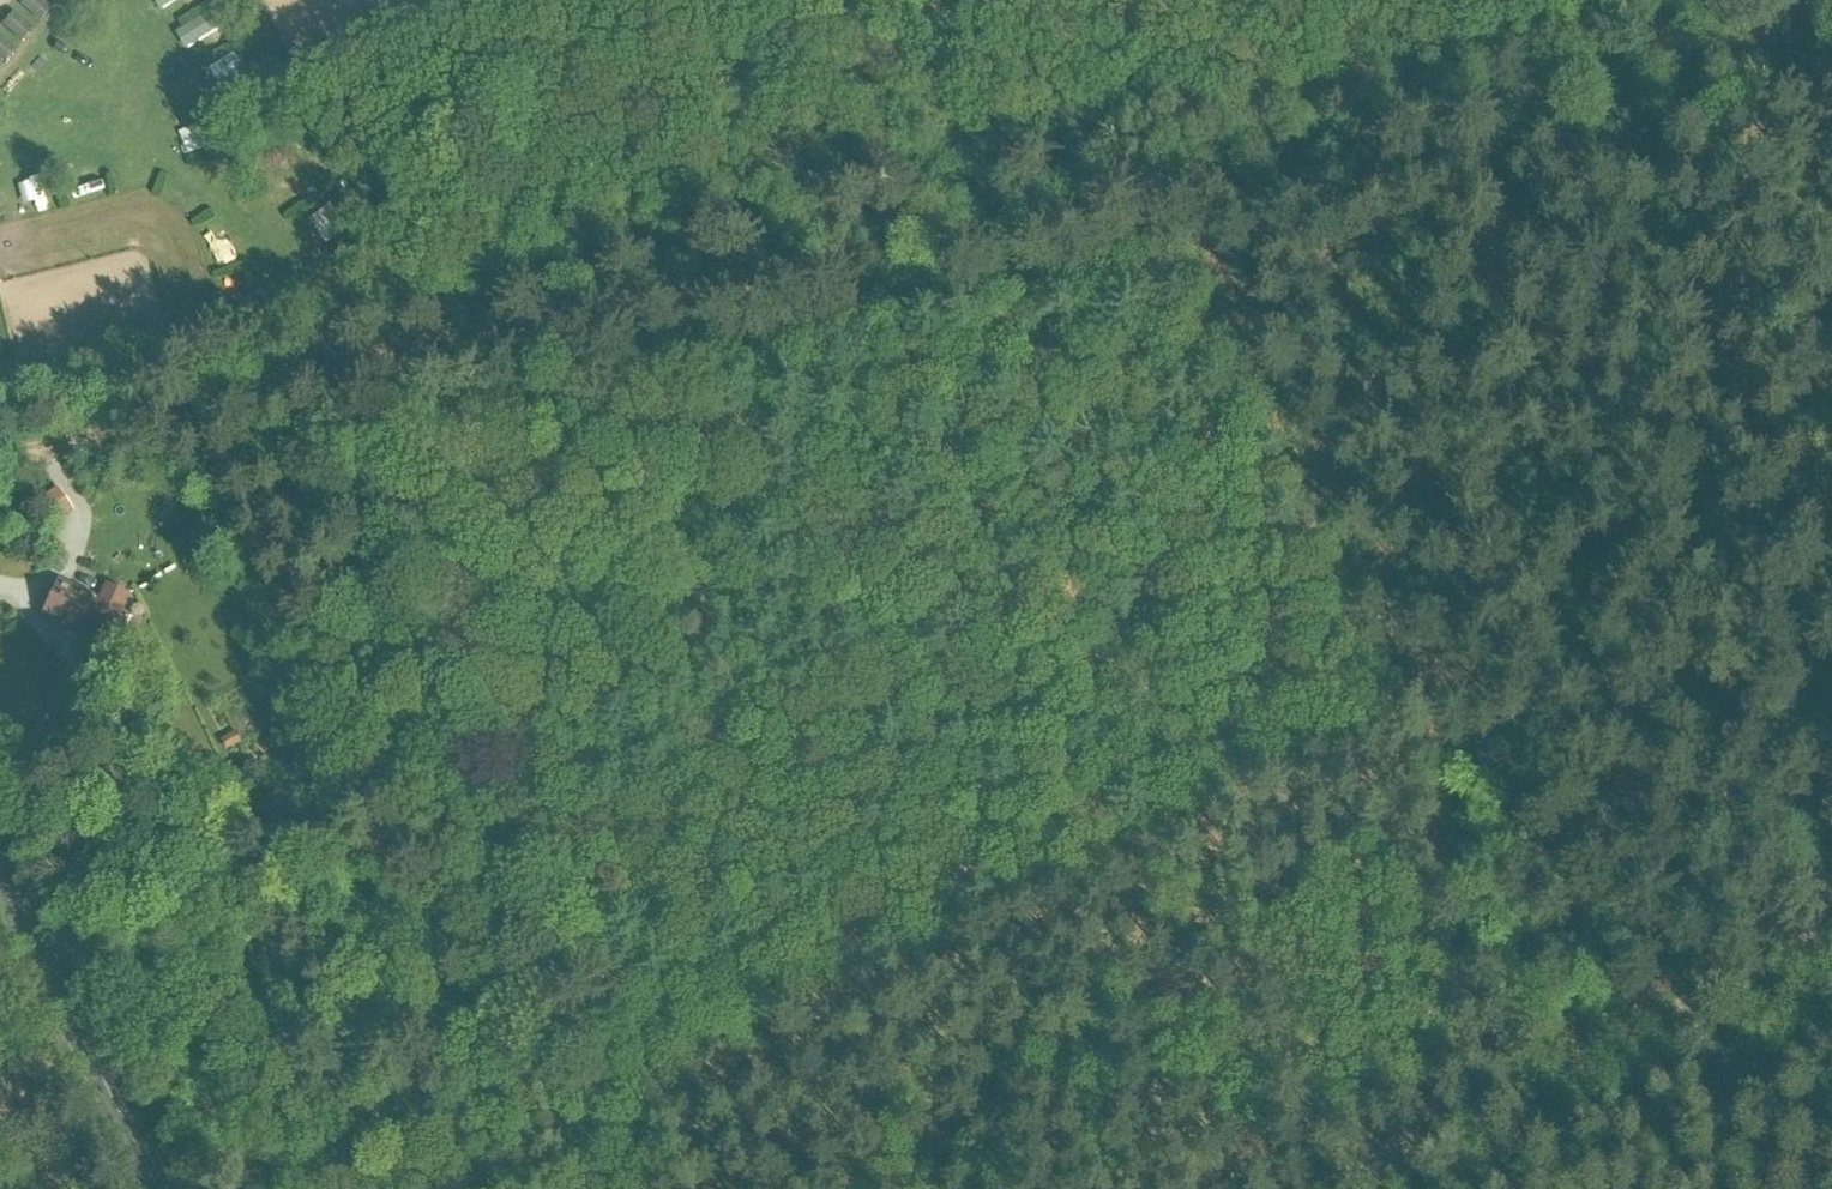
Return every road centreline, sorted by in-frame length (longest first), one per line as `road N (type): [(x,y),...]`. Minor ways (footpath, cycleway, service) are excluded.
road 1 (track): [(429,761),(225,402),(1831,24)]
road 2 (track): [(1351,1188),(1831,948)]
road 3 (primary): [(160,1188),(0,883)]
road 4 (track): [(3,455),(225,402)]
road 5 (track): [(251,1188),(150,987)]
road 6 (track): [(150,987),(202,906),(217,819)]
road 7 (track): [(150,987),(84,1036),(0,1067)]

